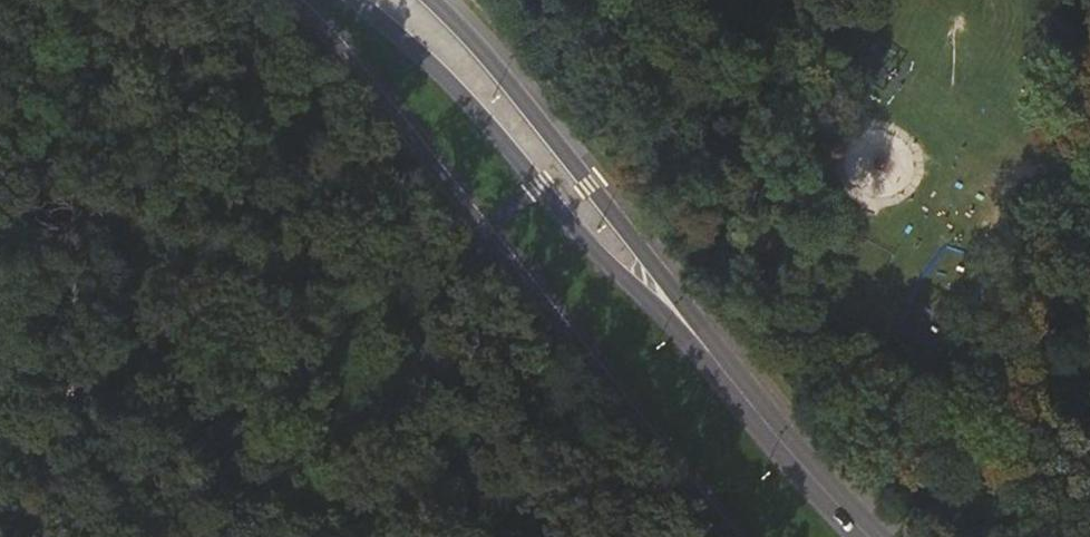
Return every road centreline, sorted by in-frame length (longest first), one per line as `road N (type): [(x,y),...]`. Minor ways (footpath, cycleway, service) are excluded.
road 1 (secondary): [(355,0),(452,88),(747,406)]
road 2 (secondary): [(747,406),(590,187),(432,0)]
road 3 (secondary): [(747,406),(868,536)]

